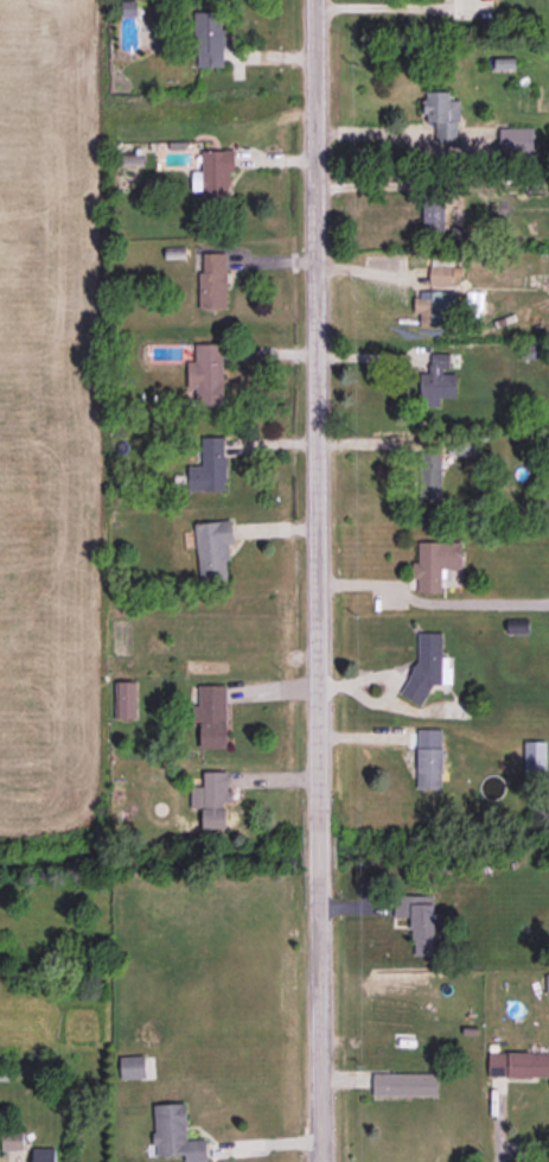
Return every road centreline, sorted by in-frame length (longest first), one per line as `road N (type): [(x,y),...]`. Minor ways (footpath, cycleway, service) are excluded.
road 1 (residential): [(318,1161),(315,0)]

